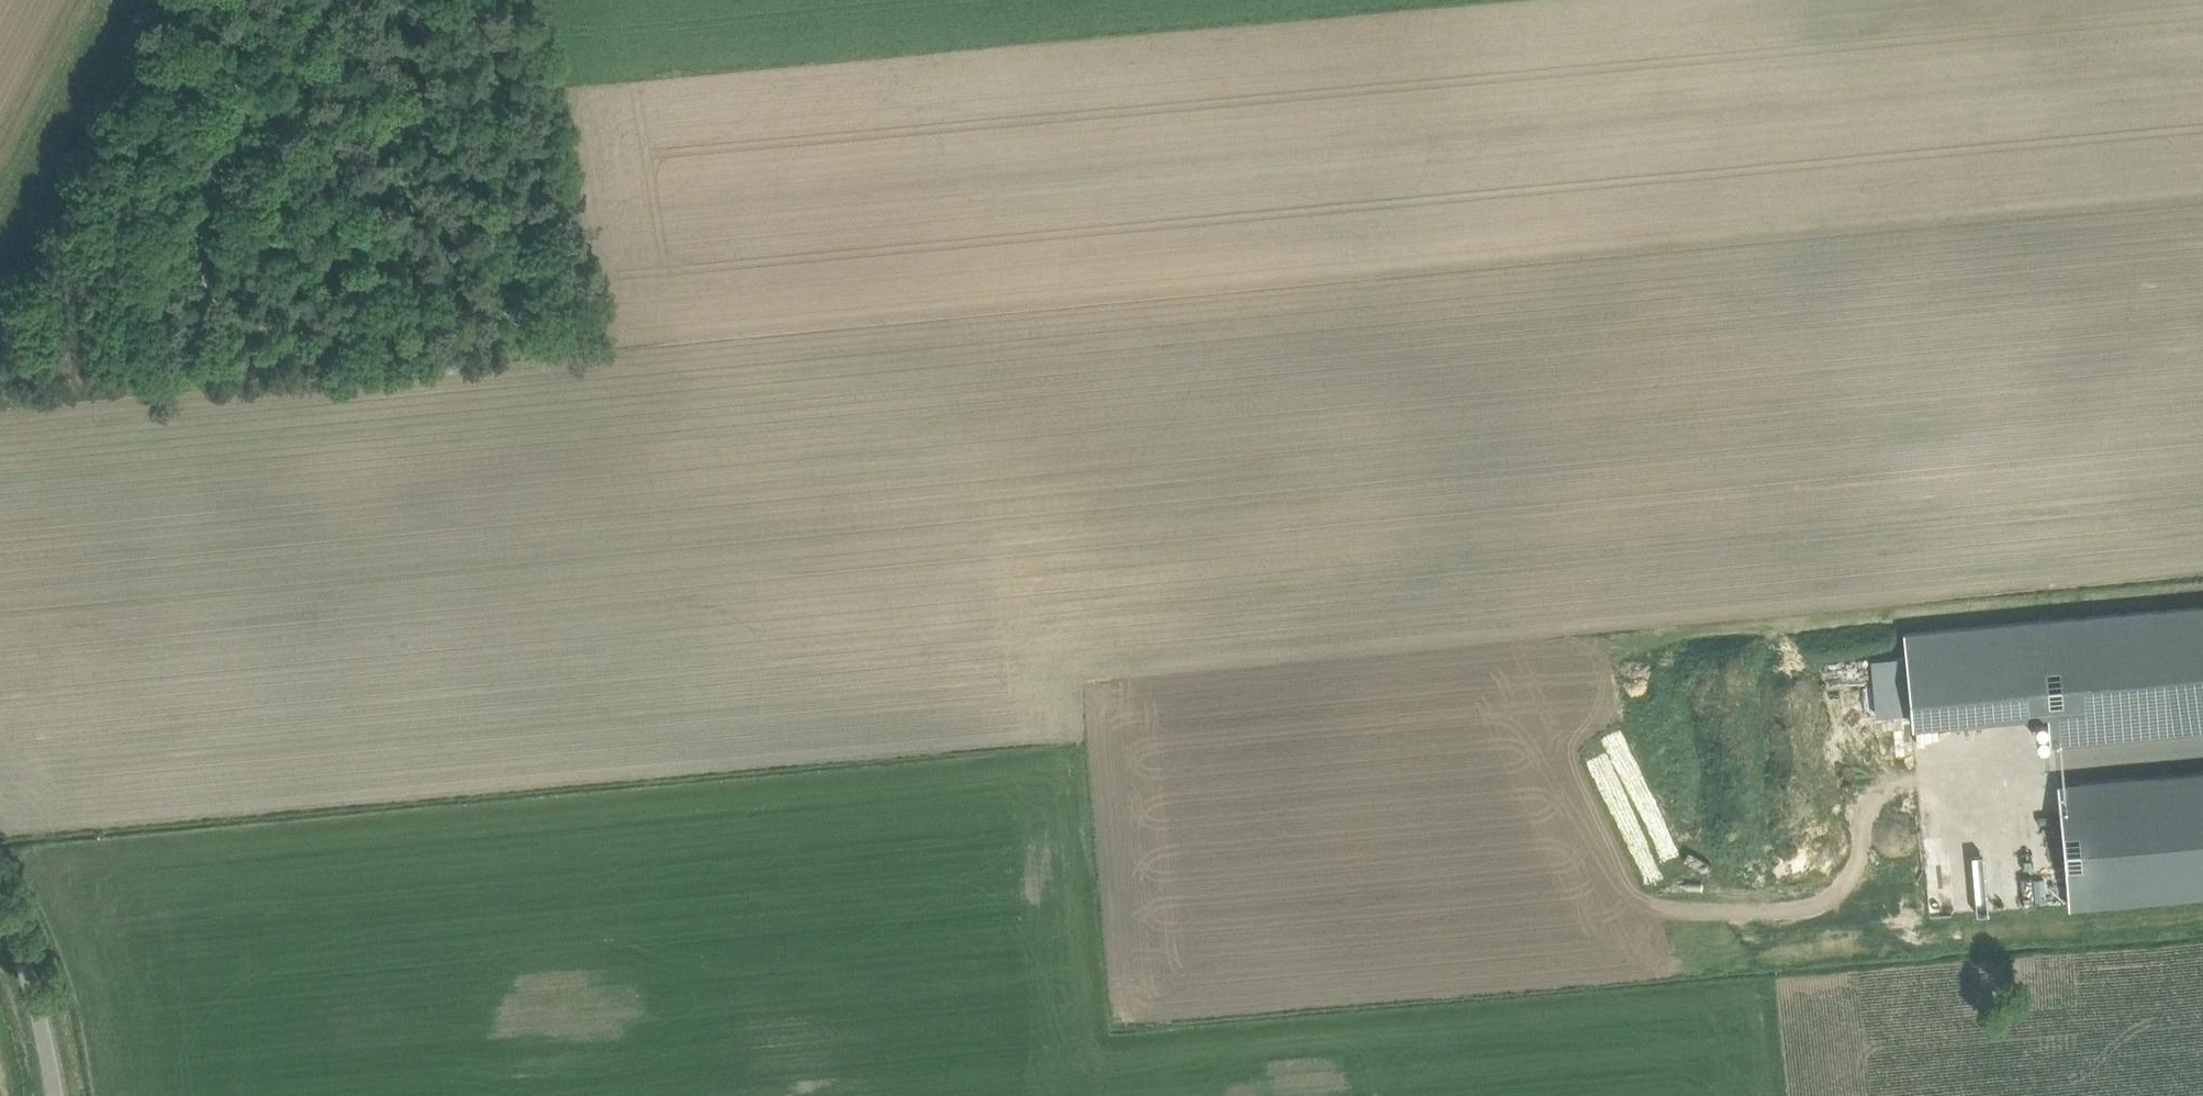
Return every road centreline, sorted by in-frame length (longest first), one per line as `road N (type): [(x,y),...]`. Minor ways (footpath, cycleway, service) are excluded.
road 1 (unclassified): [(56,1095),(34,997),(0,905)]

